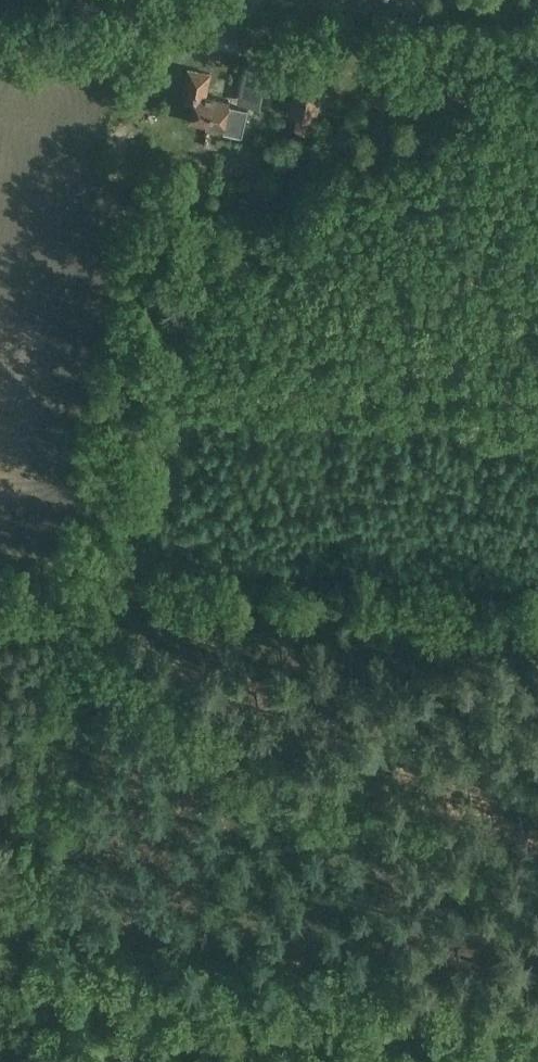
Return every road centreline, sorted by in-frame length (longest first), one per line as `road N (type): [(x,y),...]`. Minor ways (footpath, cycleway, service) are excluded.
road 1 (track): [(0,604),(27,606),(121,569),(250,563),(537,580)]
road 2 (track): [(0,761),(27,606)]

